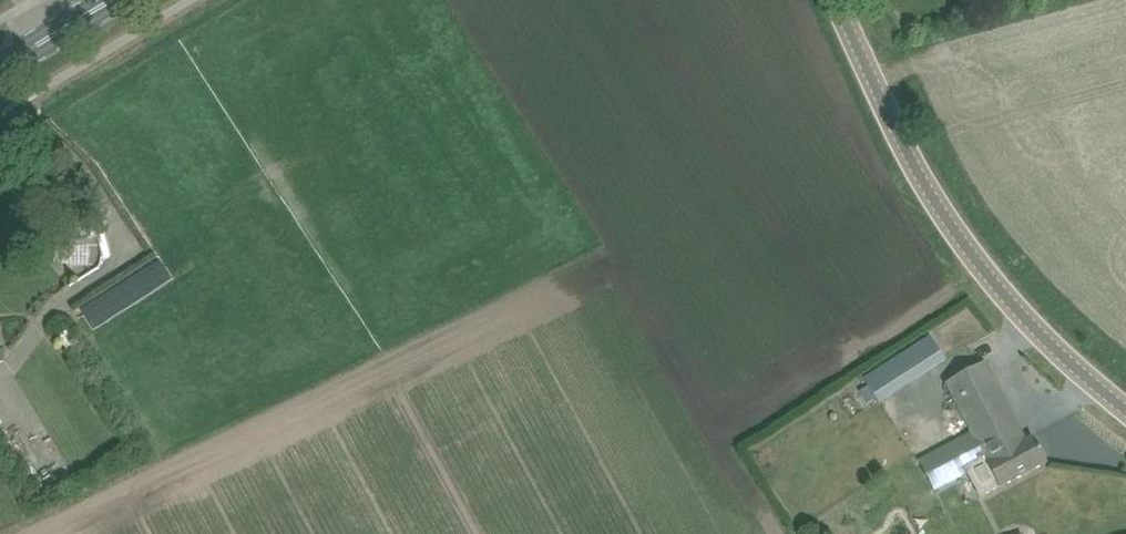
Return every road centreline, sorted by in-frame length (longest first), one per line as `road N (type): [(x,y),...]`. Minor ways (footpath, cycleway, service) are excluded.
road 1 (unclassified): [(1125,400),(1039,322),(970,243),(934,186),(845,0)]
road 2 (primary): [(0,67),(112,0)]

